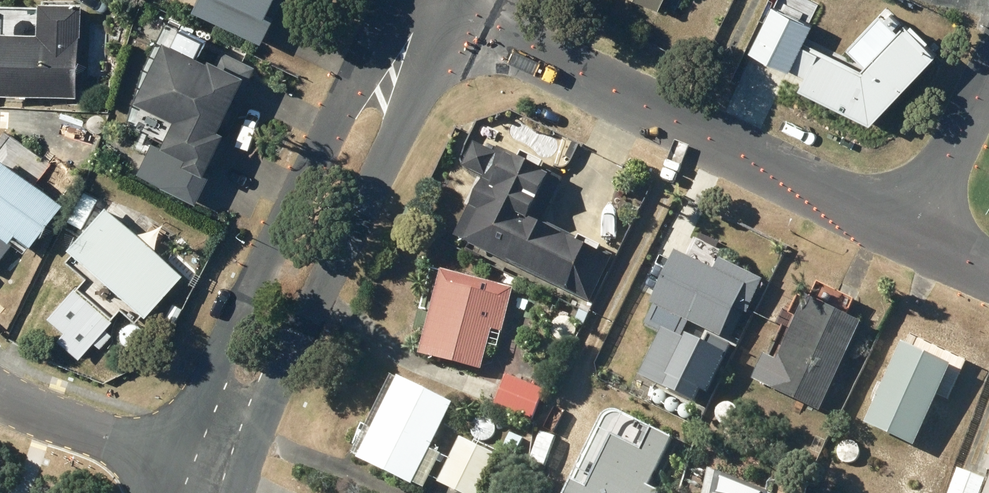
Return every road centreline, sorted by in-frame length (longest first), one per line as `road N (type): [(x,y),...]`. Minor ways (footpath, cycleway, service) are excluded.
road 1 (residential): [(452,0),(231,487)]
road 2 (residential): [(162,461),(395,0)]
road 3 (residential): [(918,217),(465,0)]
road 4 (residential): [(162,461),(0,384)]
road 5 (residential): [(988,76),(918,217)]

